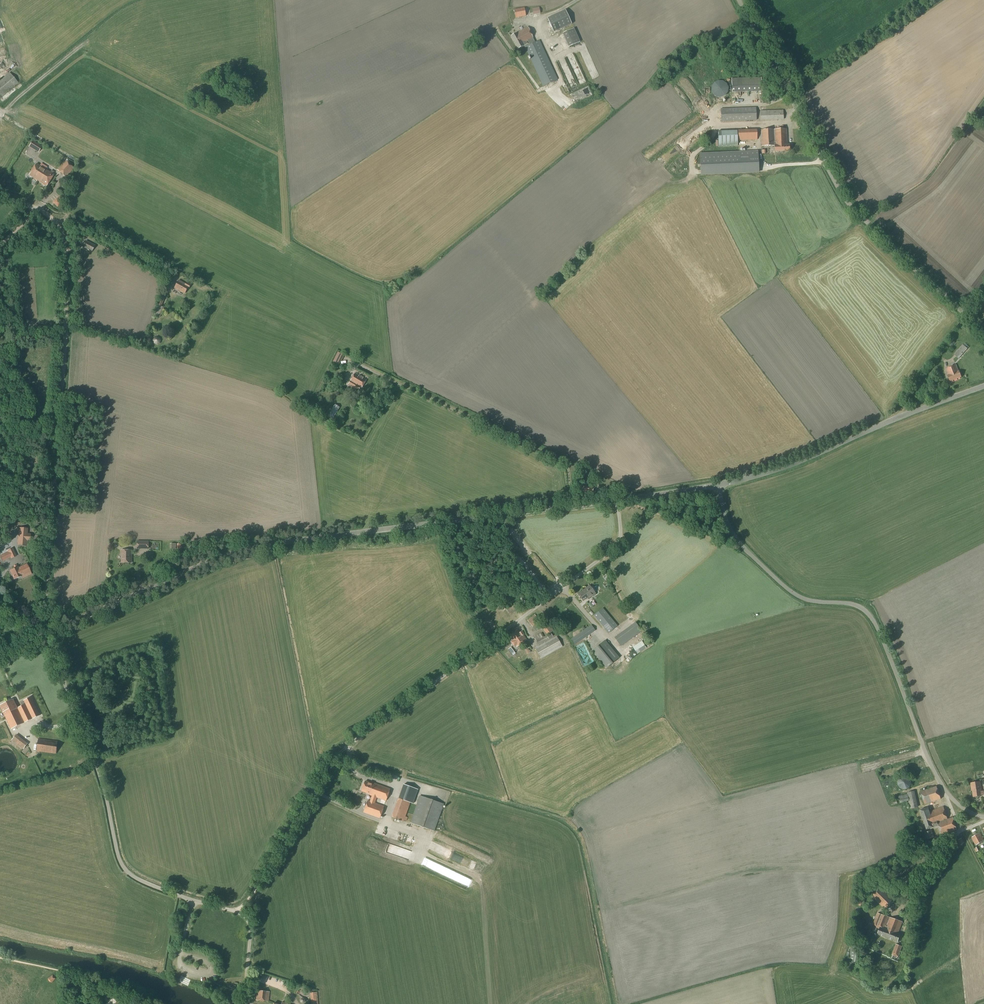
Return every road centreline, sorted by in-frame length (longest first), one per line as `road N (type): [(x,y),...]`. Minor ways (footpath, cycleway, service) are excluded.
road 1 (unclassified): [(45,635),(251,546),(616,501)]
road 2 (unclassified): [(45,635),(66,250),(48,215),(0,196)]
road 3 (unclassified): [(943,789),(869,613),(792,593),(735,537),(719,485)]
road 4 (unclassified): [(968,317),(839,187),(738,0)]
road 5 (unclassified): [(347,747),(611,551),(621,538),(616,501)]
road 6 (unclassified): [(45,635),(101,779),(123,866),(141,881),(237,912)]
road 7 (unclassified): [(983,387),(803,460),(719,485)]
road 8 (track): [(237,912),(324,770),(347,747)]

